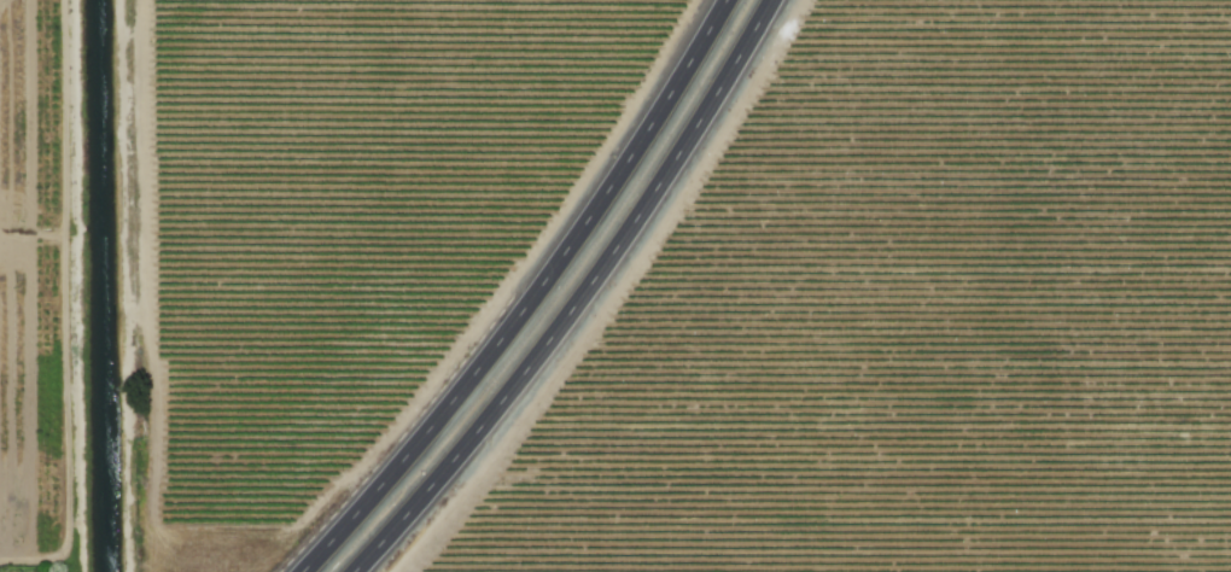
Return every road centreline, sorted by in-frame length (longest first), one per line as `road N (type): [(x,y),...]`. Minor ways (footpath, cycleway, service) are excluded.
road 1 (primary): [(729,0),(561,264),(439,421),(307,571)]
road 2 (primary): [(357,571),(469,449),(591,288),(775,0)]

